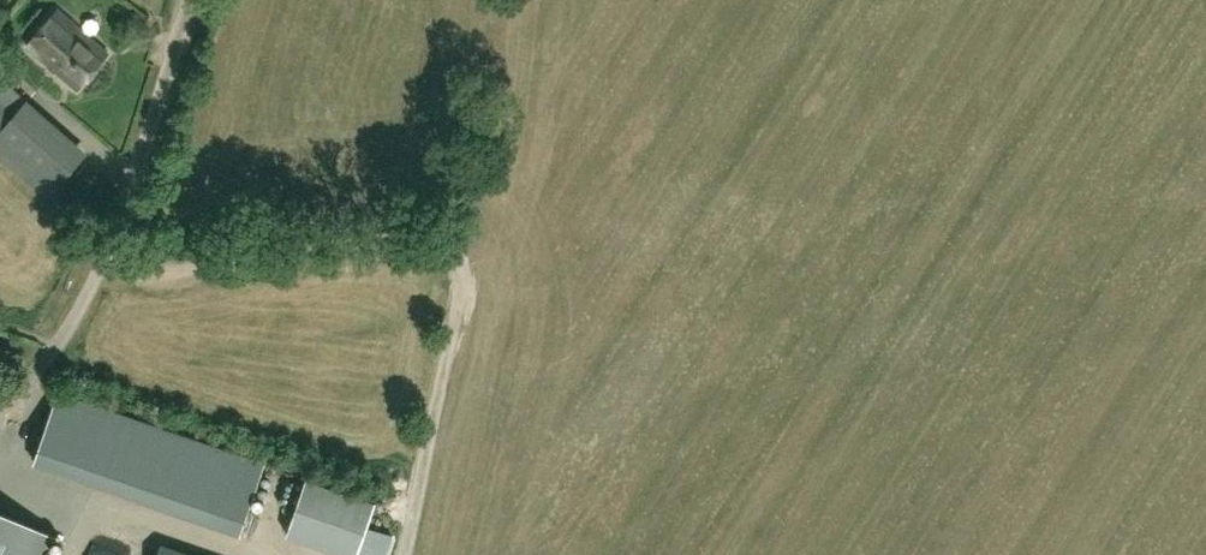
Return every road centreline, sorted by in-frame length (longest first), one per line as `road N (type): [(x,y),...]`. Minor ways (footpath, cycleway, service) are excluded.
road 1 (unclassified): [(82,248),(167,0)]

